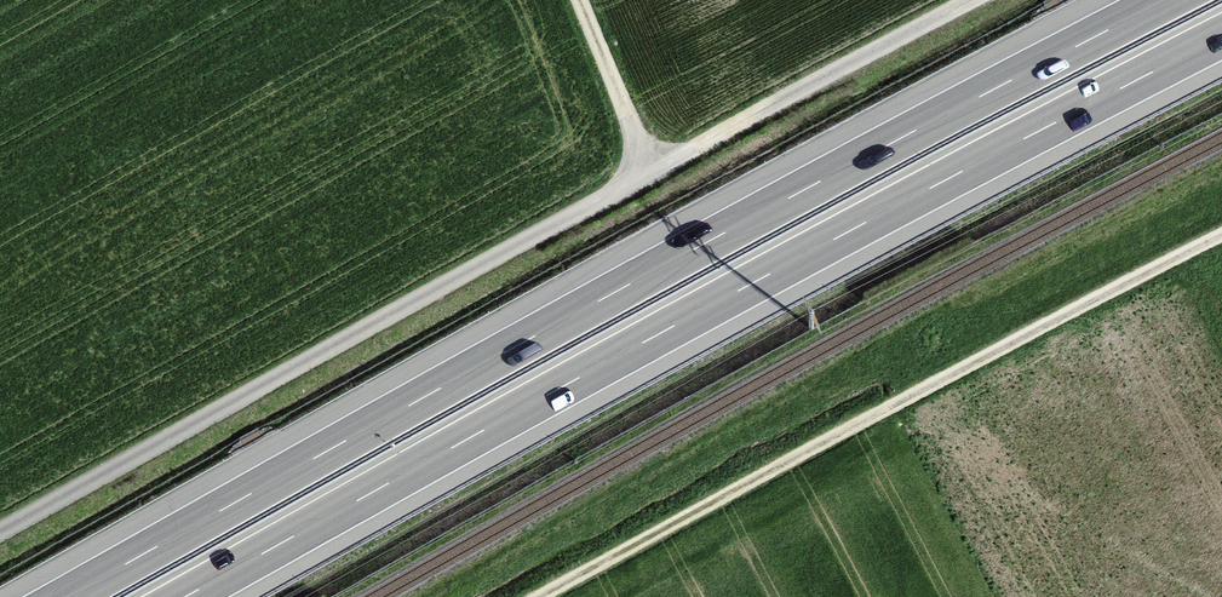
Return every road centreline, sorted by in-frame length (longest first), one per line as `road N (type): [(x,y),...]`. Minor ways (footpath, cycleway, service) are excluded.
road 1 (motorway): [(1168,0),(881,148),(68,596)]
road 2 (motorway): [(187,596),(921,193),(1221,38)]
road 3 (track): [(1221,237),(544,596)]
road 4 (unclassified): [(639,169),(0,534)]
road 5 (track): [(981,0),(639,169),(573,0)]

